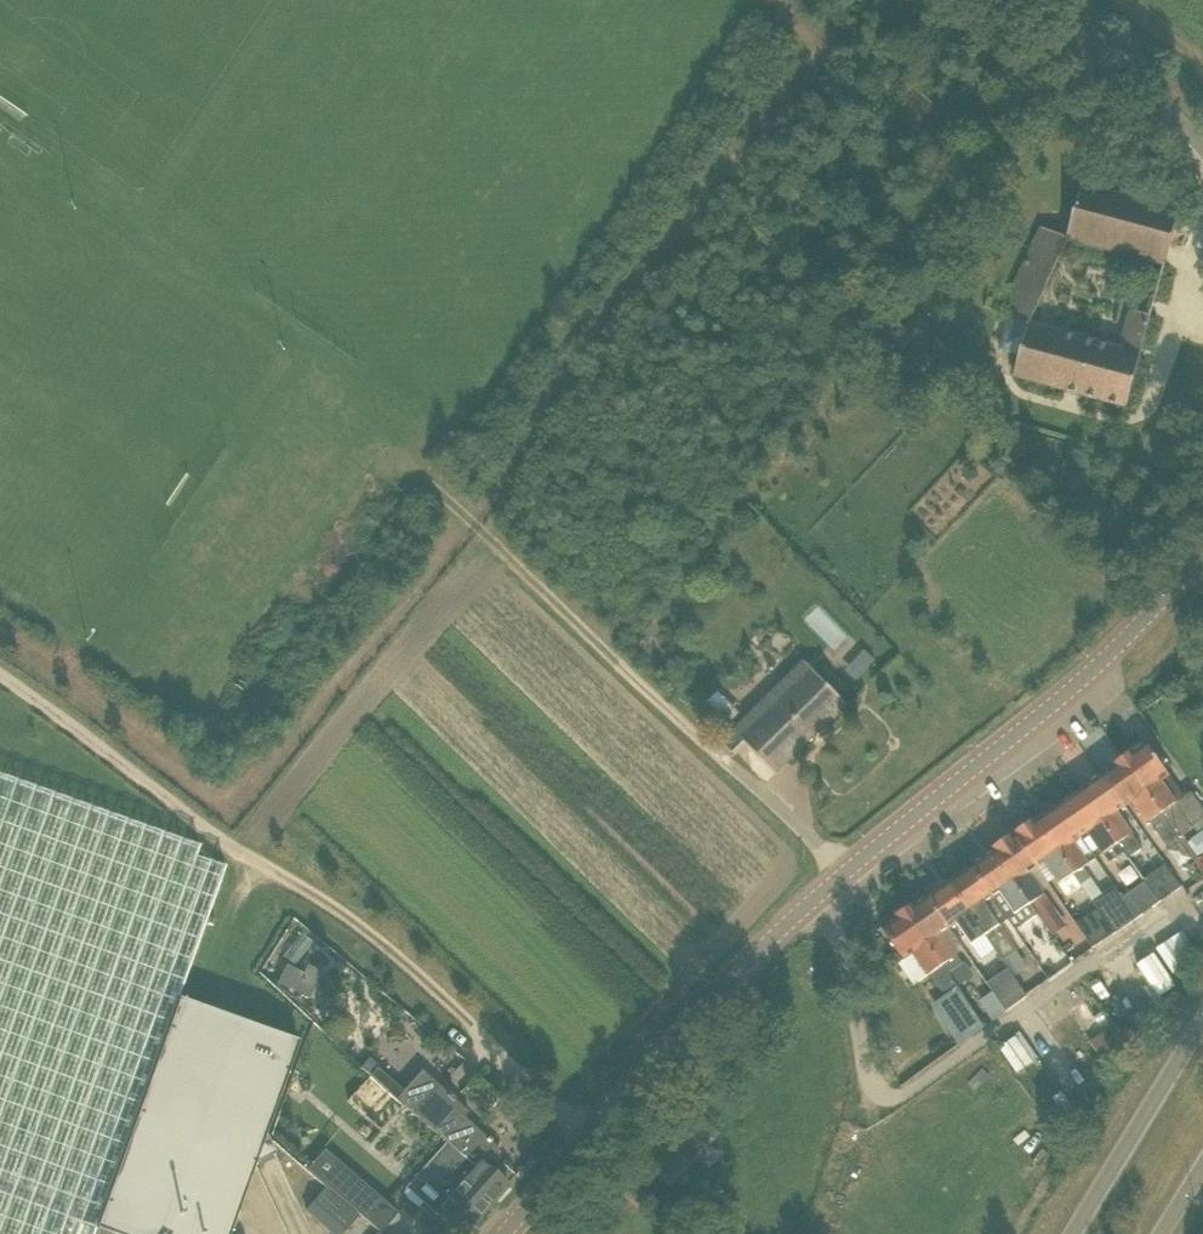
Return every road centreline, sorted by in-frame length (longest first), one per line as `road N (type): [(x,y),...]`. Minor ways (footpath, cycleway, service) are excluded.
road 1 (tertiary): [(505,1233),(598,1131),(1202,555)]
road 2 (track): [(0,666),(598,1131)]
road 3 (track): [(857,880),(489,534)]
road 4 (secondary): [(1202,1022),(1075,1233)]
road 5 (unclassified): [(1202,163),(1112,61),(1035,0)]

